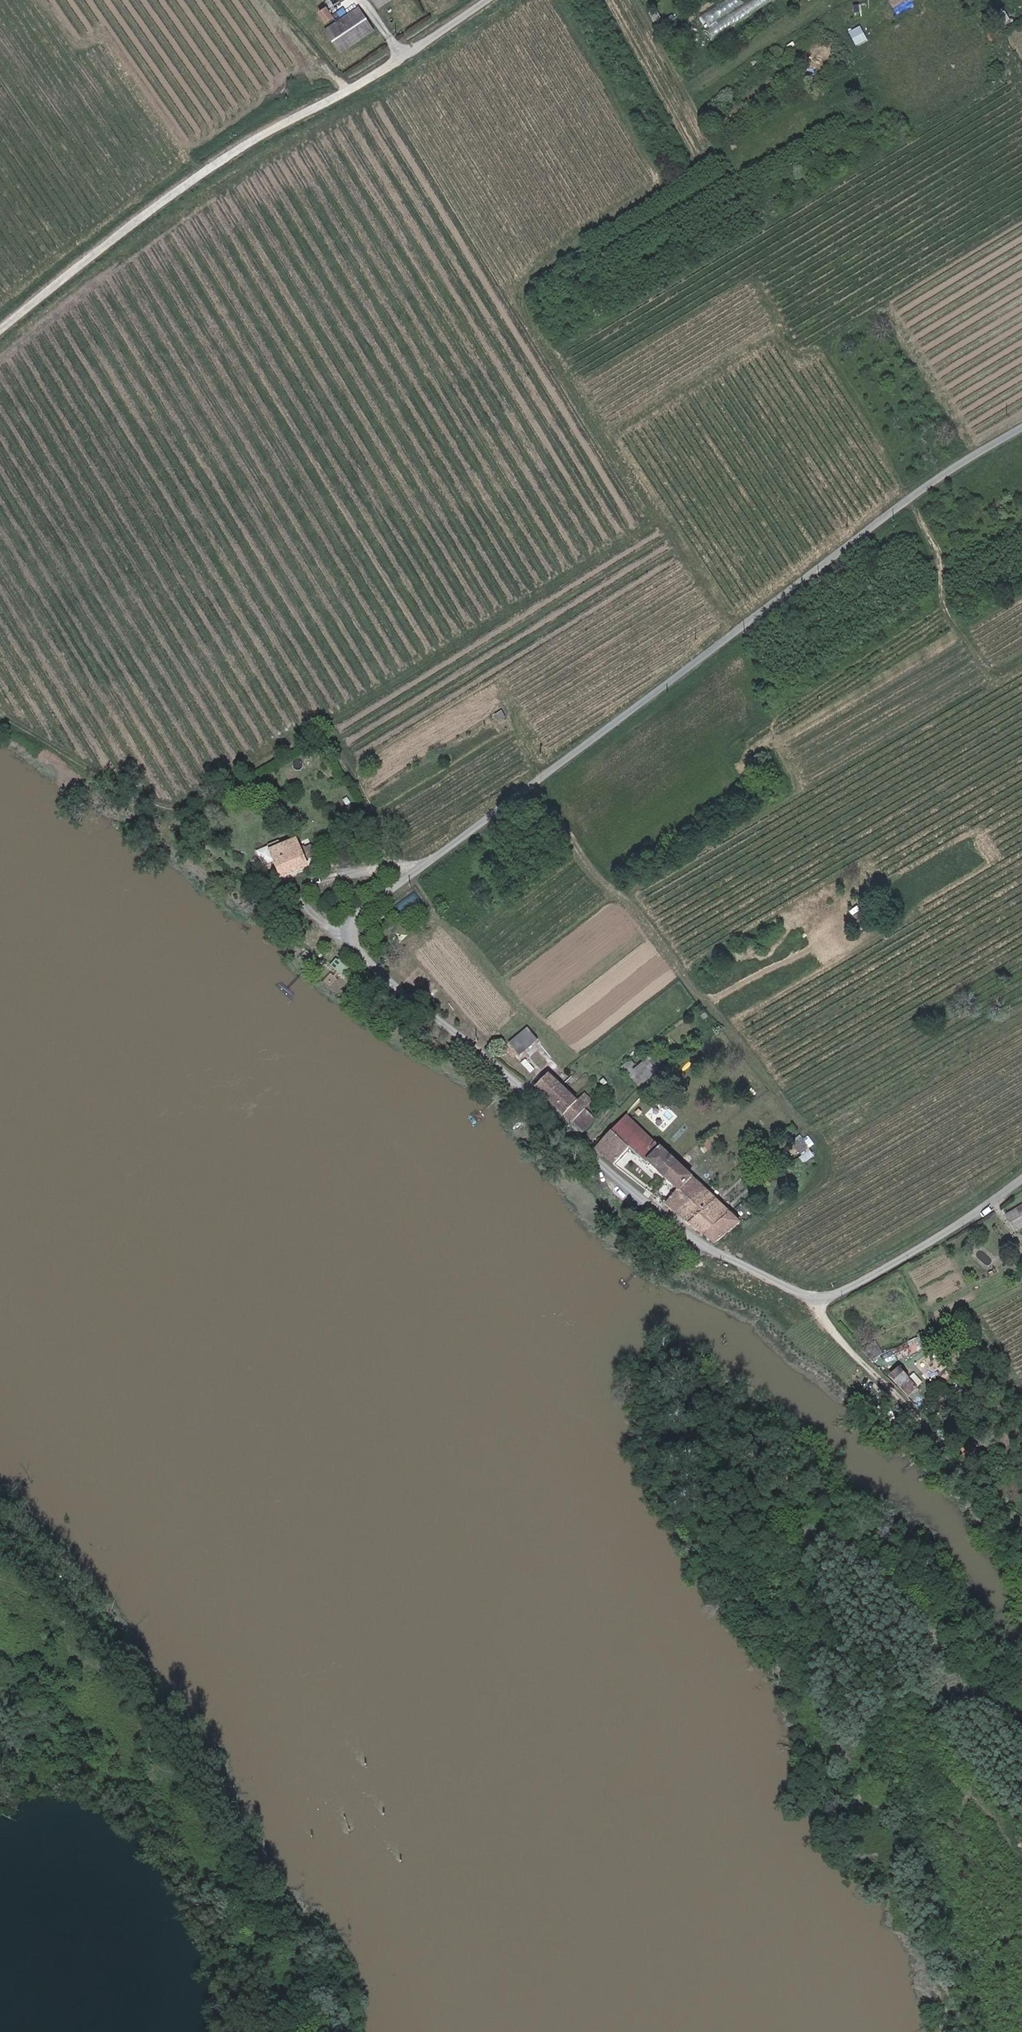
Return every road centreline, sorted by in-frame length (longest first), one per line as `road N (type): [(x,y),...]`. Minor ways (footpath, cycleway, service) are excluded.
road 1 (unclassified): [(1021,427),(908,500),(348,929),(355,945),(662,1212),(755,1274),(818,1302)]
road 2 (track): [(492,0),(213,169),(0,332)]
road 3 (unclassified): [(1021,1519),(983,1489),(818,1302)]
road 4 (unclassified): [(1021,1179),(818,1302)]
road 5 (track): [(349,935),(308,907),(308,878),(425,868)]

